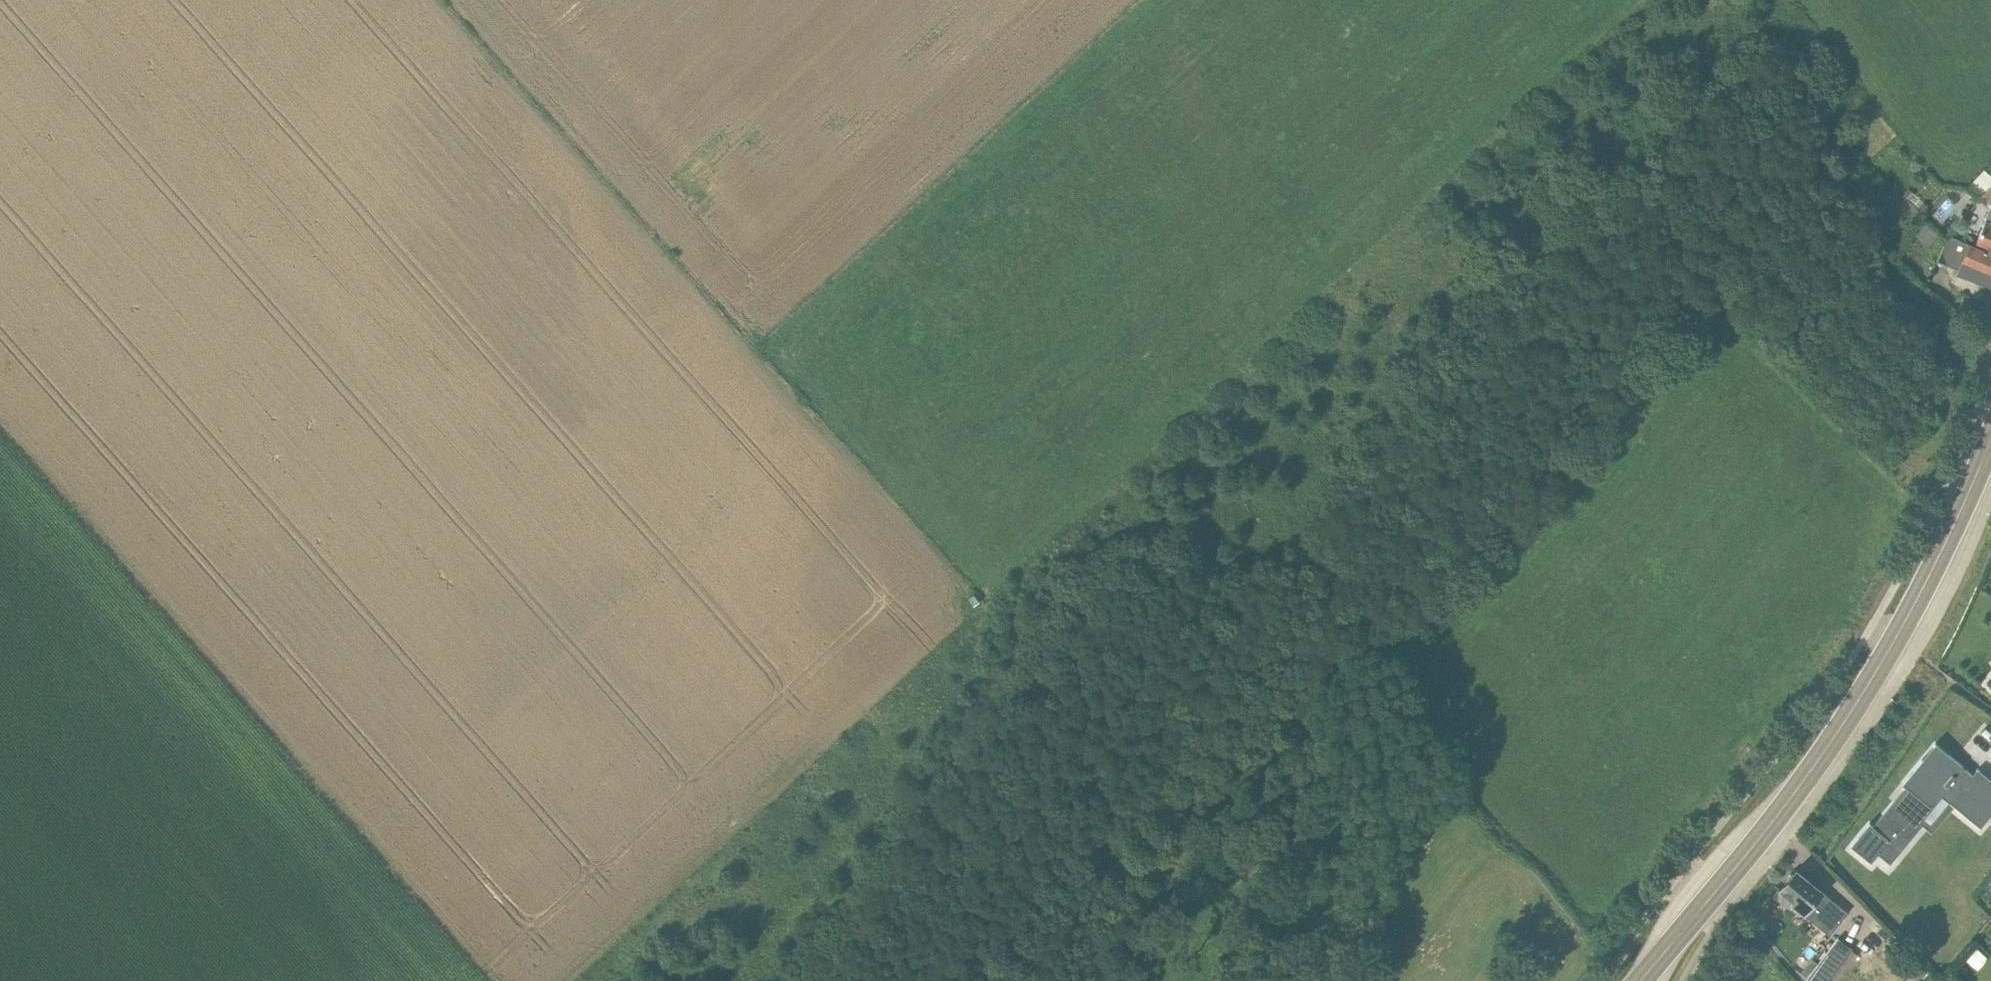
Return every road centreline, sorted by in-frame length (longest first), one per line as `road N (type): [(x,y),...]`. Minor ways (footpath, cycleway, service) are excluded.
road 1 (secondary): [(1642,980),(1848,718),(1926,583),(1990,440)]

